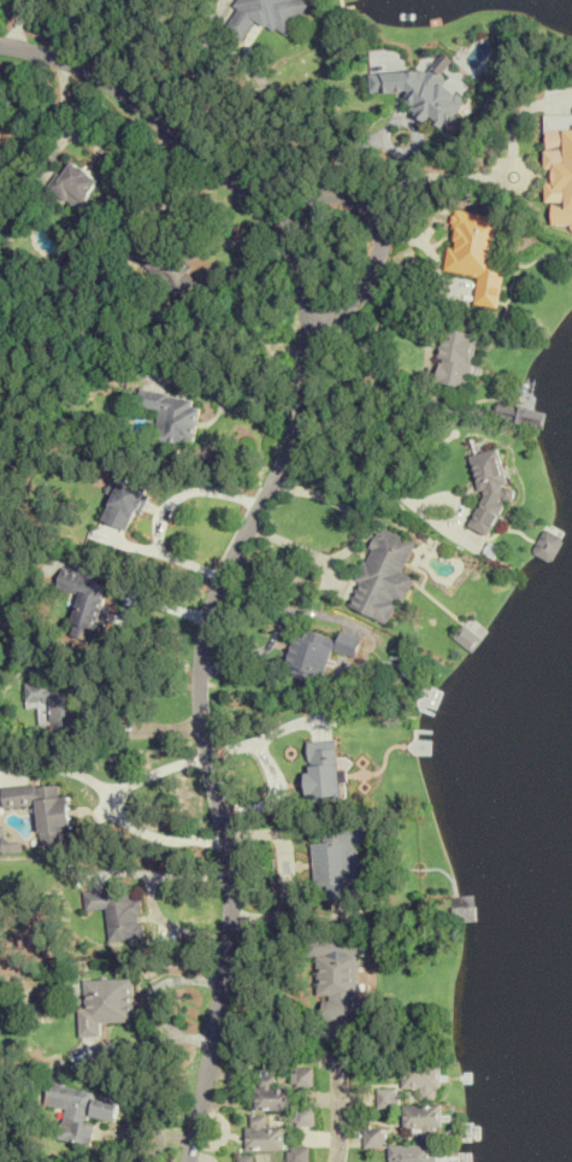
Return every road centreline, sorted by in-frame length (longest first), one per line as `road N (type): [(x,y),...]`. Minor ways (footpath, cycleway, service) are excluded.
road 1 (residential): [(188,1161),(220,1004),(232,867),(205,730),(204,644),(226,573),(297,430),(307,350),(267,236),(218,181),(92,82),(0,52)]
road 2 (residential): [(305,336),(352,298),(367,269),(365,234),(355,219),(325,207),(308,209),(267,236)]

